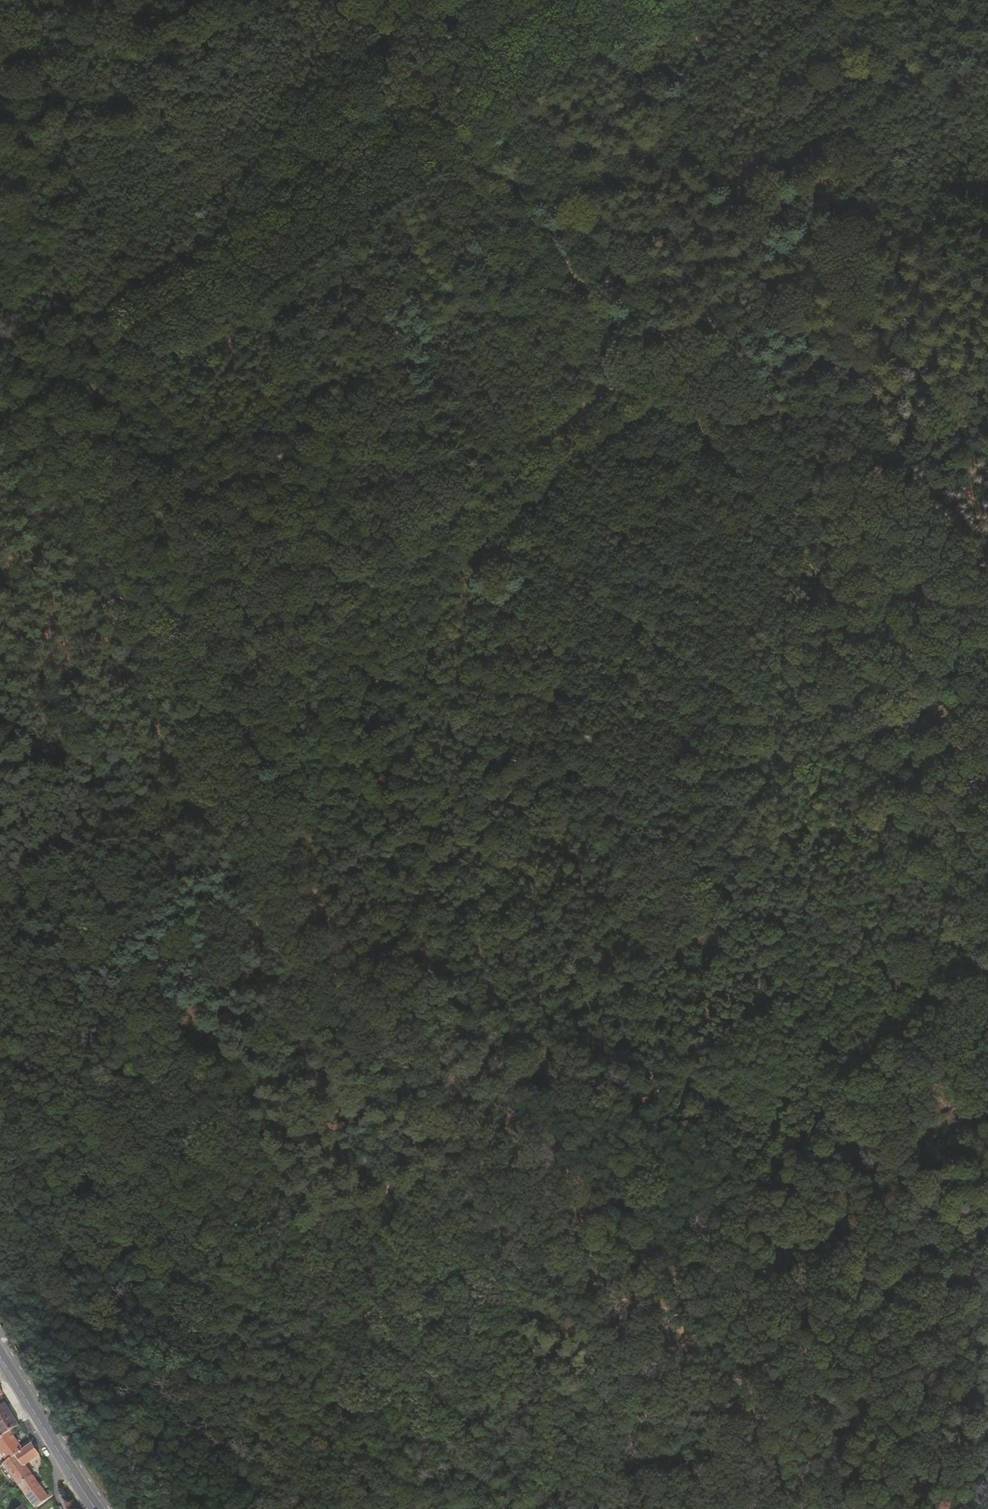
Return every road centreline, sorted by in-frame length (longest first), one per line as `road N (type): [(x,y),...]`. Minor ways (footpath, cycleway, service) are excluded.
road 1 (secondary): [(0,1355),(63,1458)]

